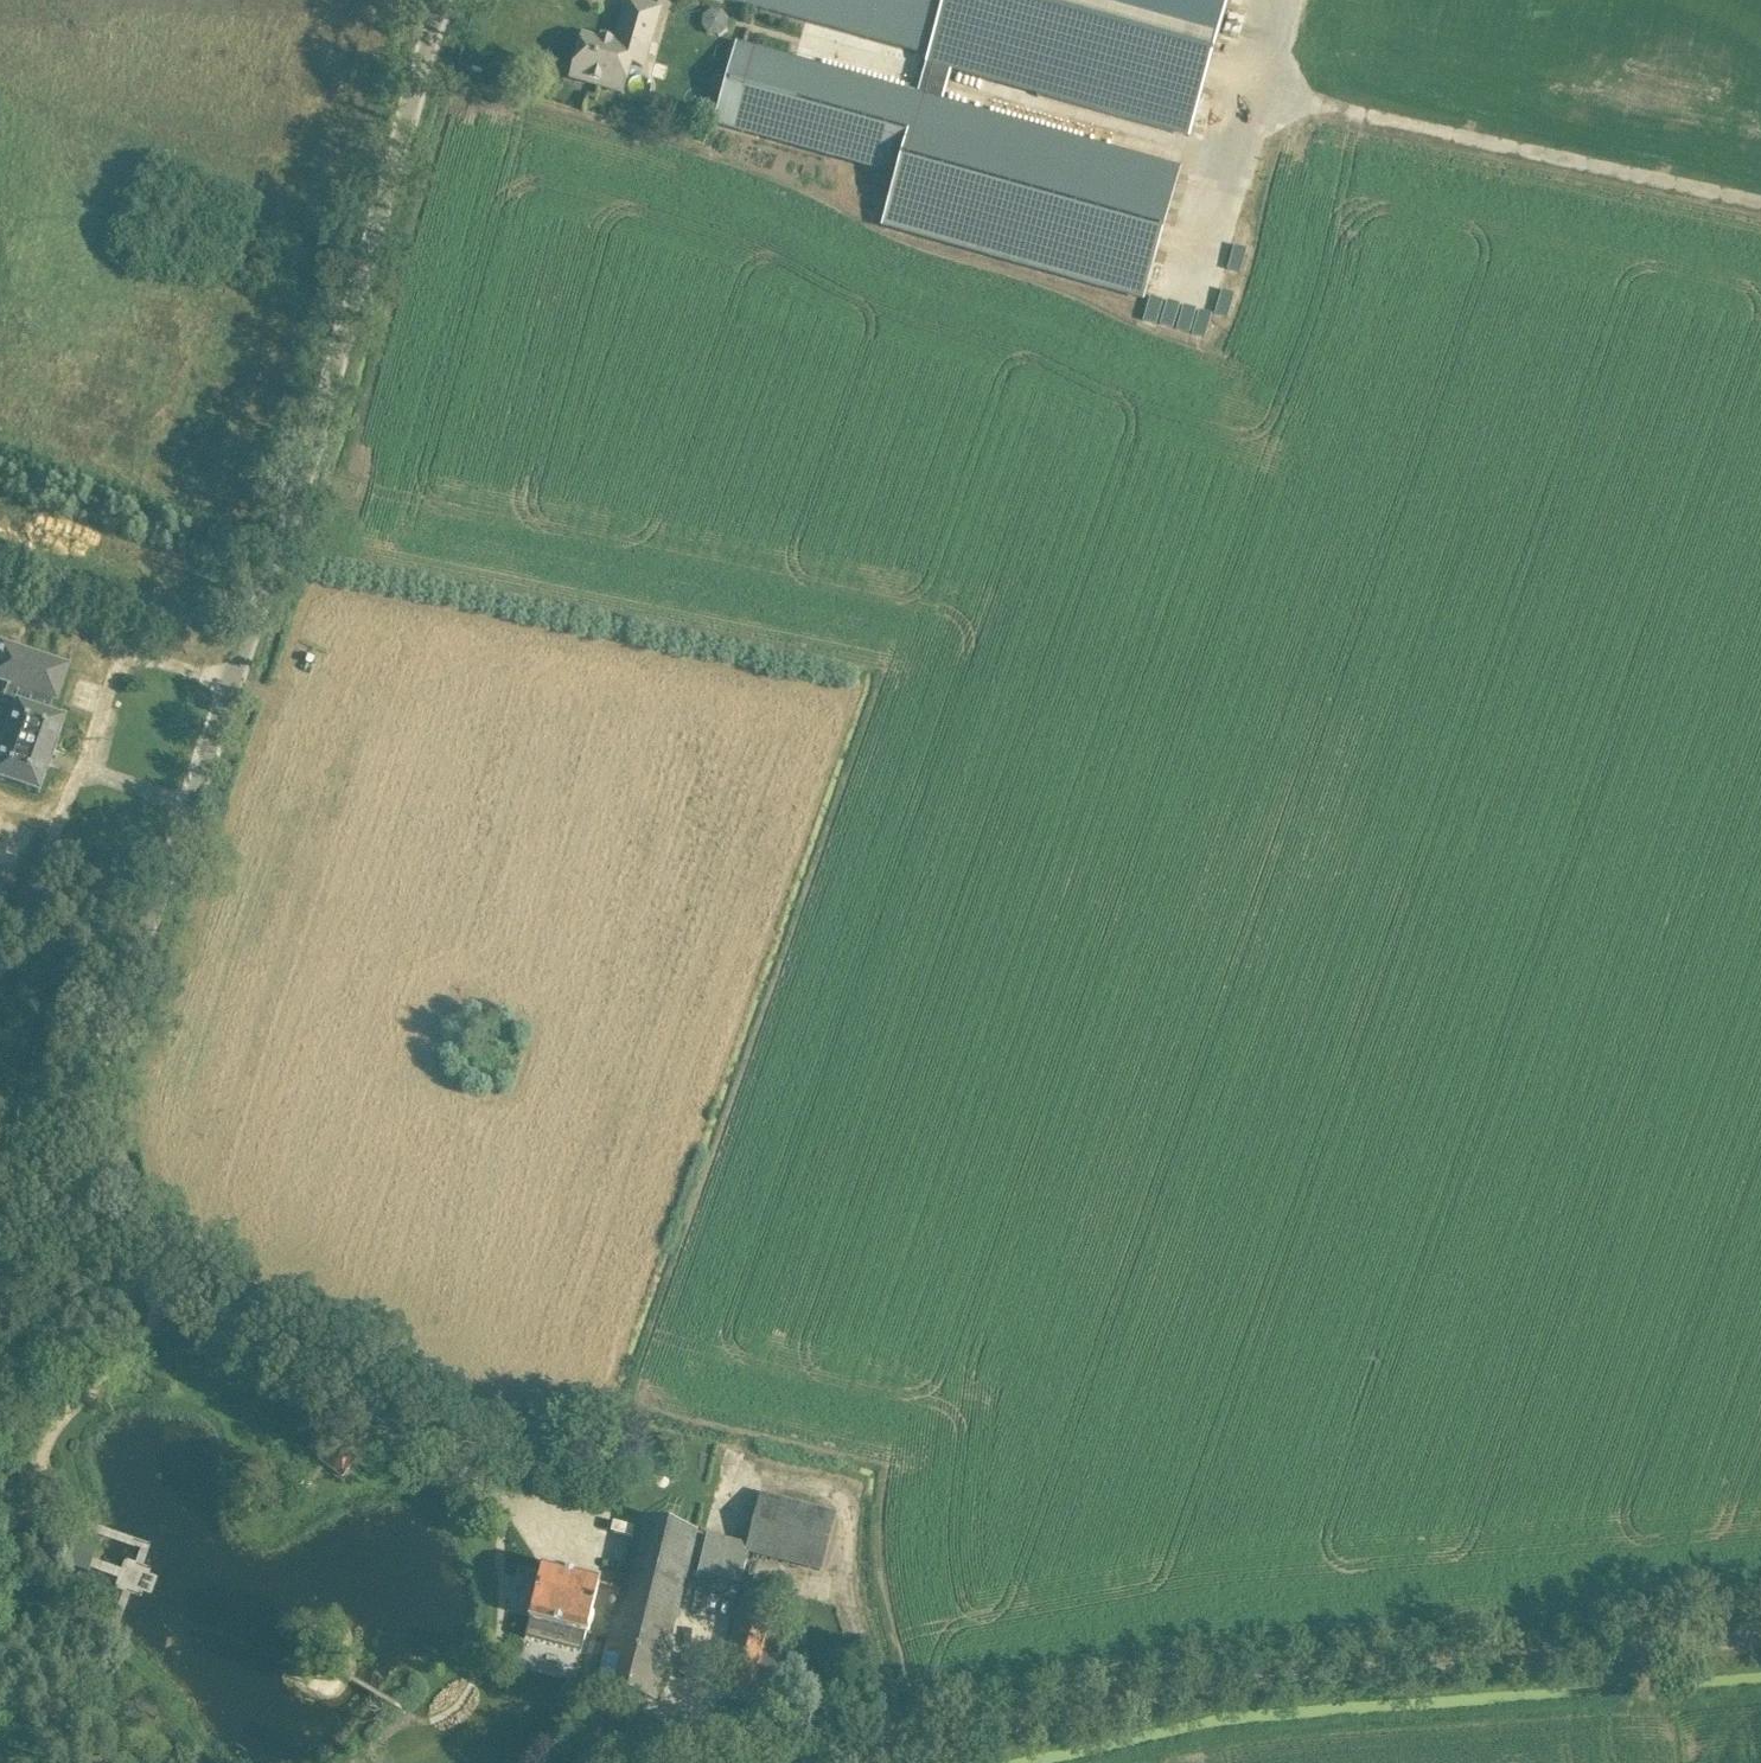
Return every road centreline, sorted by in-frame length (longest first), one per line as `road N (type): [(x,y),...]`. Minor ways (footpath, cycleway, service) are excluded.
road 1 (unclassified): [(0,1366),(226,717),(435,0)]
road 2 (track): [(1760,1635),(1217,1685),(836,1762)]

